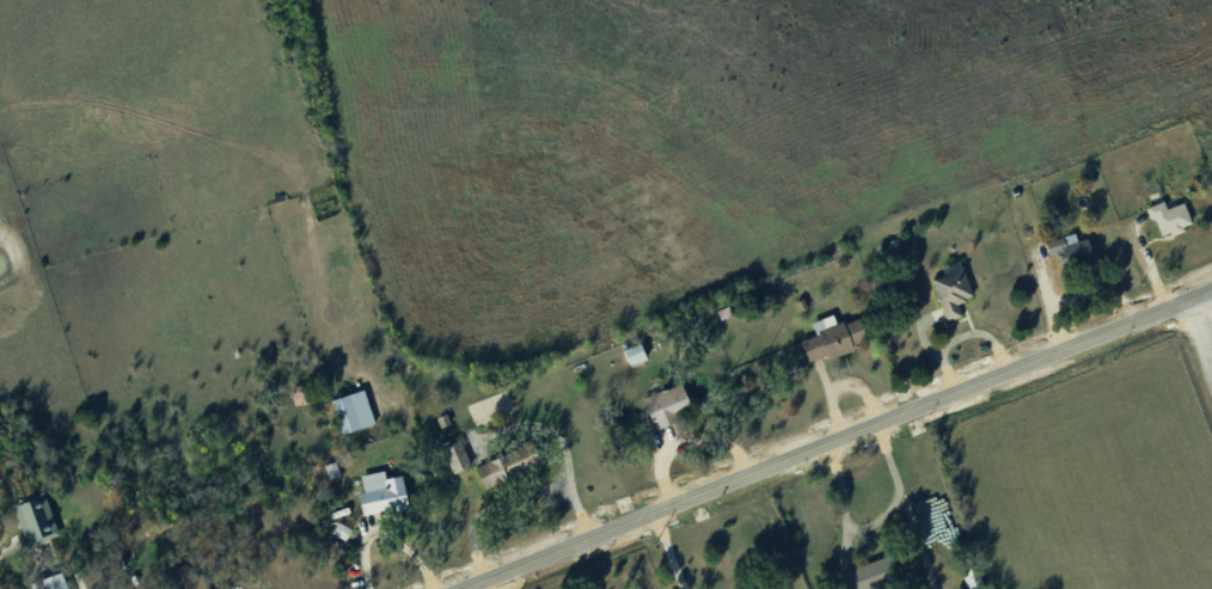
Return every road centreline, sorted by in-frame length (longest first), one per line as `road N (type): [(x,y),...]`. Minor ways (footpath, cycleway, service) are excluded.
road 1 (secondary): [(463,588),(1211,289)]

